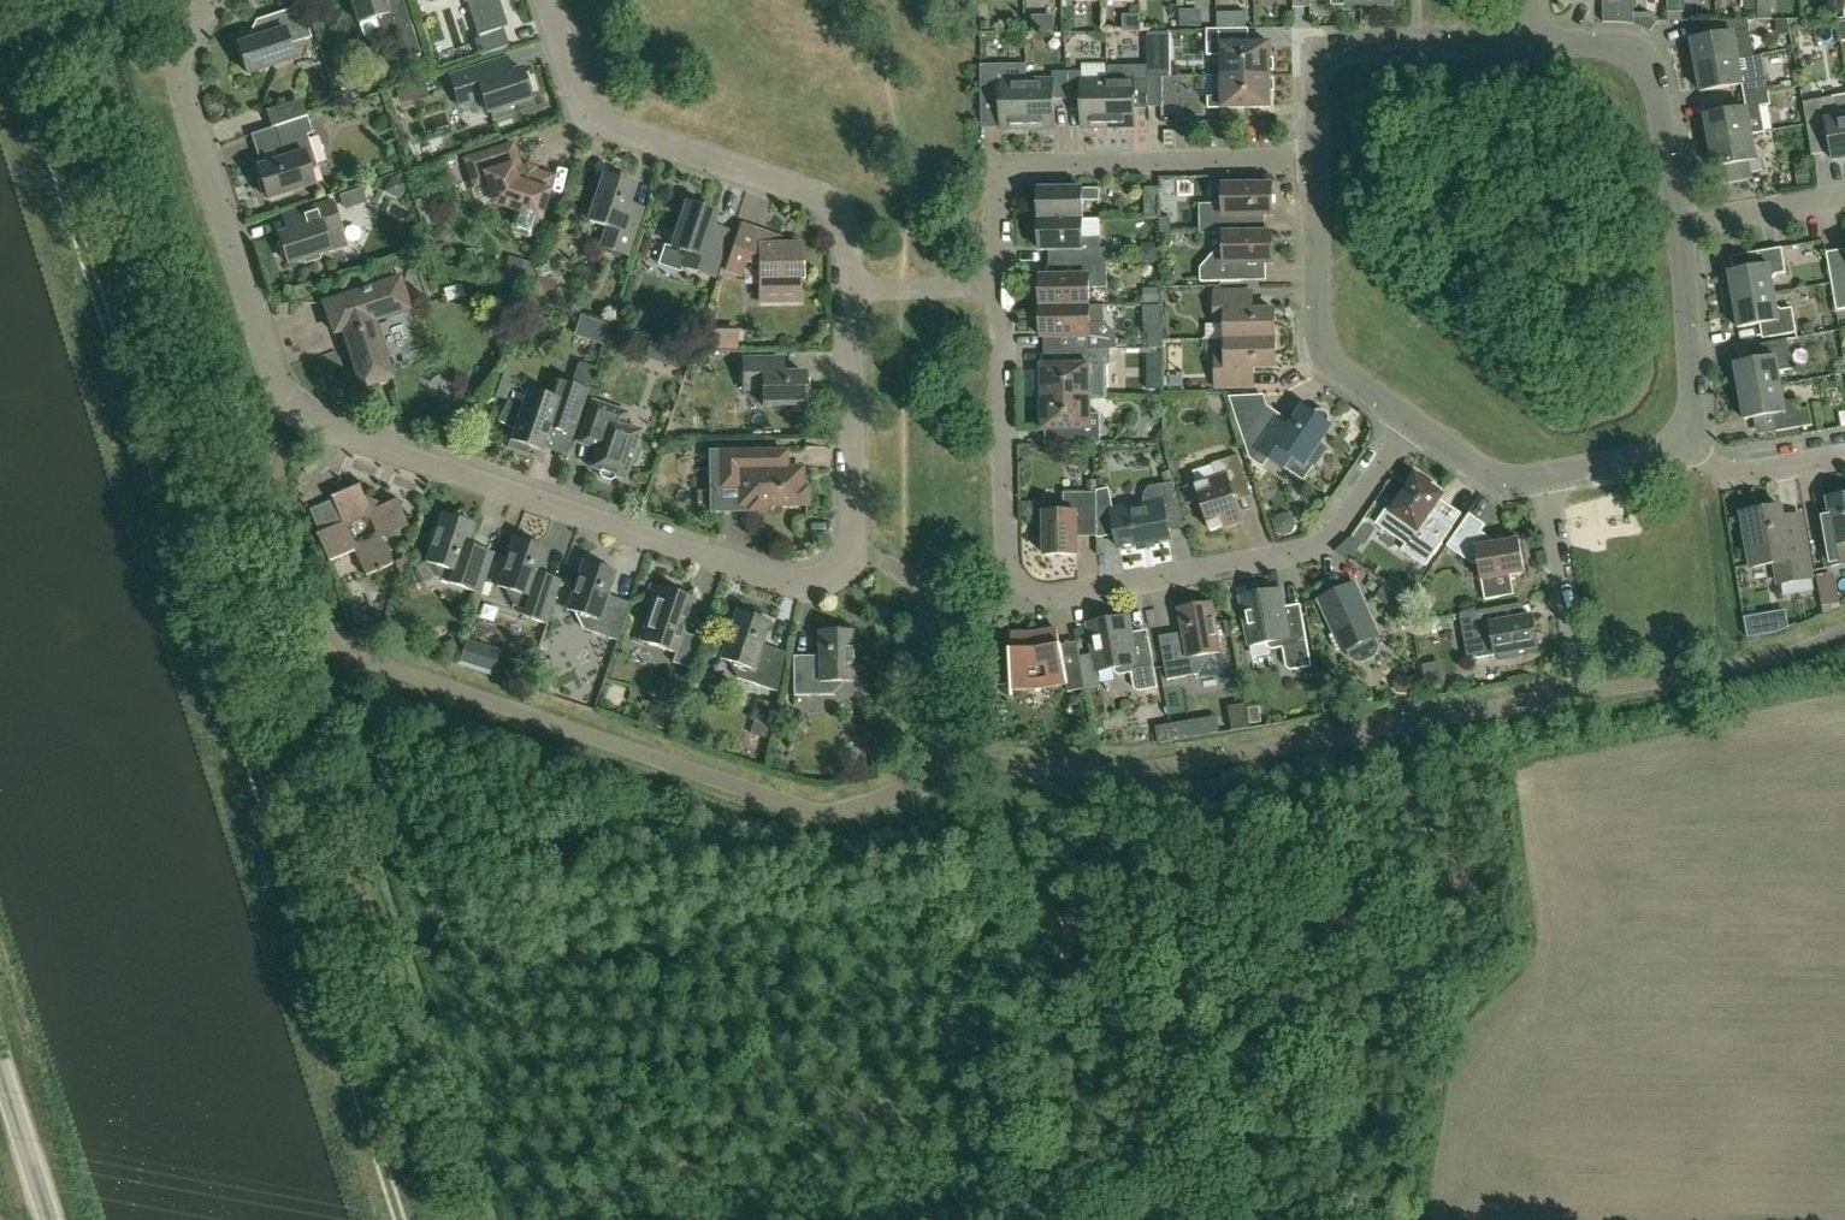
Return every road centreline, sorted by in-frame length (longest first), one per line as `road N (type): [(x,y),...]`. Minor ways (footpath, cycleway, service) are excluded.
road 1 (residential): [(853,546),(844,563),(814,584),(789,584),(307,422),(283,392),(187,99),(194,30),(213,0)]
road 2 (residential): [(1017,603),(1003,502),(1004,191),(1013,180),(1043,174),(1315,161)]
road 3 (residential): [(853,546),(846,236),(838,213),(798,188),(616,129),(587,111),(545,0)]
road 4 (track): [(0,2),(222,681)]
road 5 (track): [(222,681),(396,1219)]
road 6 (residential): [(1017,603),(1302,561),(1338,544),(1409,424)]
road 7 (residential): [(1315,161),(1314,61),(1332,44),(1536,37)]
road 8 (residential): [(1409,424),(1330,369),(1315,335),(1315,161)]
road 9 (residential): [(1681,224),(1671,72),(1654,46),(1631,36),(1536,37)]
road 10 (residential): [(1692,437),(1681,224)]
road 11 (residential): [(1574,668),(1548,478)]
road 12 (unclassified): [(51,1219),(0,1060)]
road 13 (residential): [(1844,196),(1681,224)]
road 14 (residential): [(1692,437),(1750,473),(1844,457)]
road 15 (residential): [(1548,478),(1493,478),(1409,424)]
road 16 (residential): [(1548,478),(1672,455),(1692,437)]

